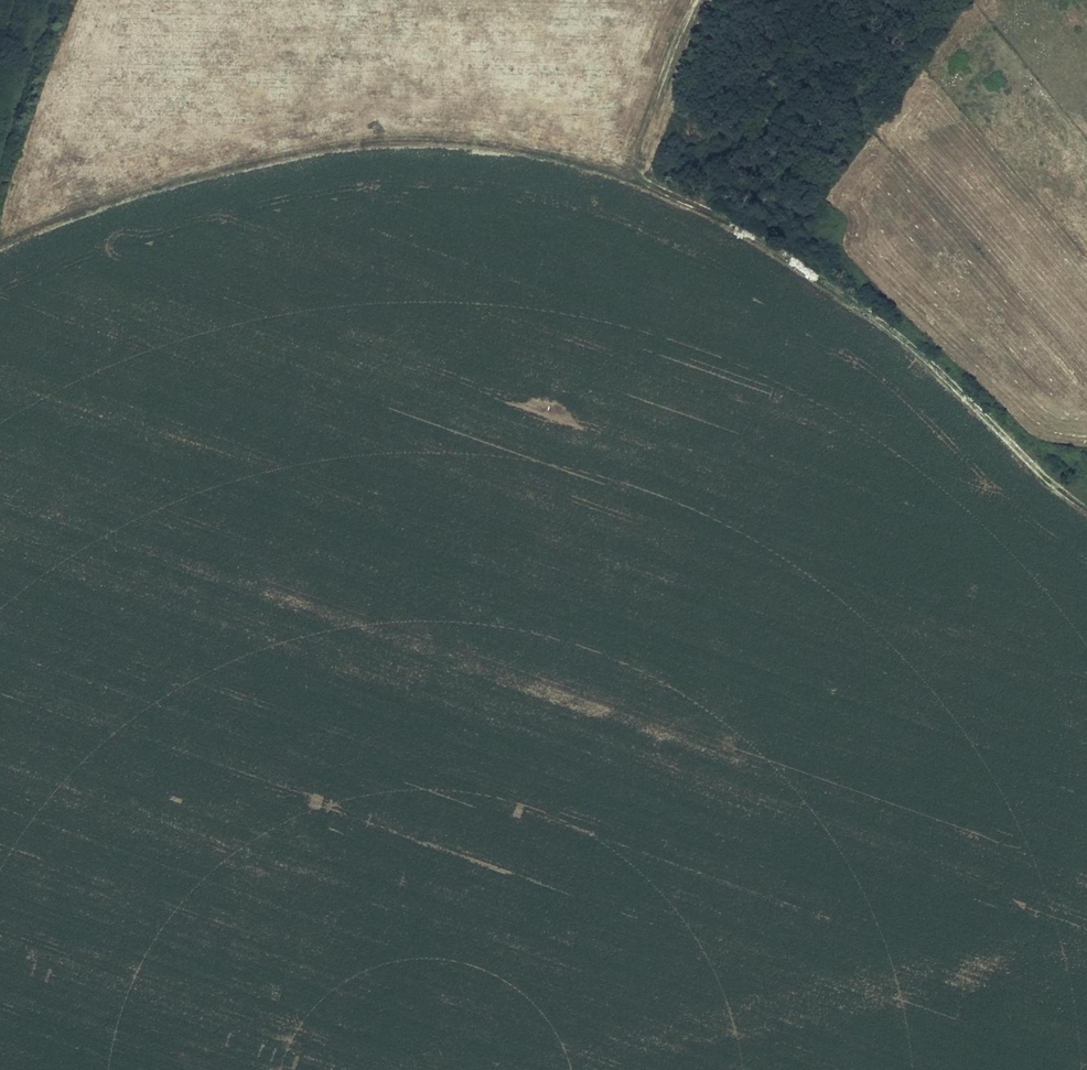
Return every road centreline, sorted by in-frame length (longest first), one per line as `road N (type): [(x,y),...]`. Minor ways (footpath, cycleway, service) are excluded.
road 1 (track): [(1086,513),(905,343),(784,258),(656,189),(649,163),(706,0)]
road 2 (track): [(0,247),(309,149),(434,141),(555,159),(656,189)]

